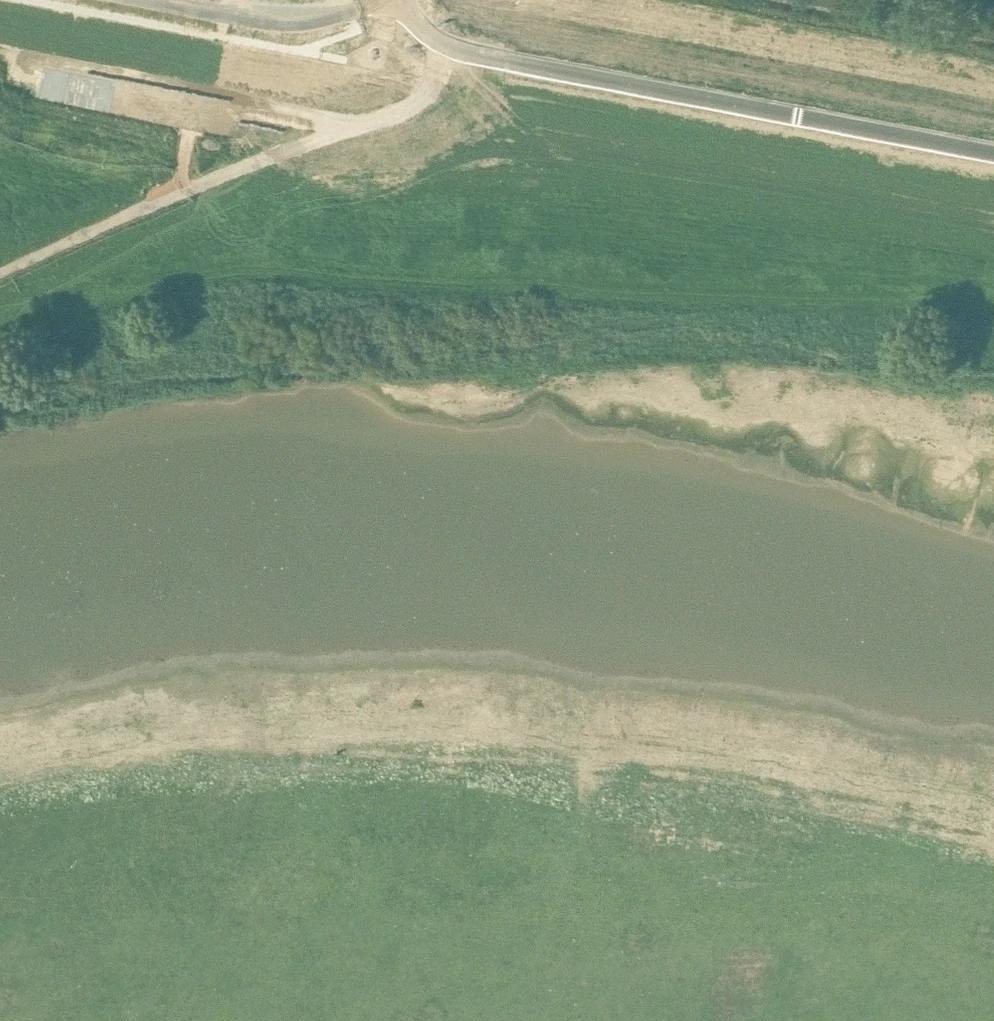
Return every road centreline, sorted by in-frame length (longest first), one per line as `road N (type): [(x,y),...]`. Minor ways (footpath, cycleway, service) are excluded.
road 1 (unclassified): [(993,152),(470,55),(434,39),(395,0)]
road 2 (track): [(0,275),(414,99),(452,50)]
road 3 (track): [(352,125),(53,63)]
road 4 (tertiary): [(359,0),(298,17),(200,0)]
road 5 (track): [(536,139),(452,50)]

